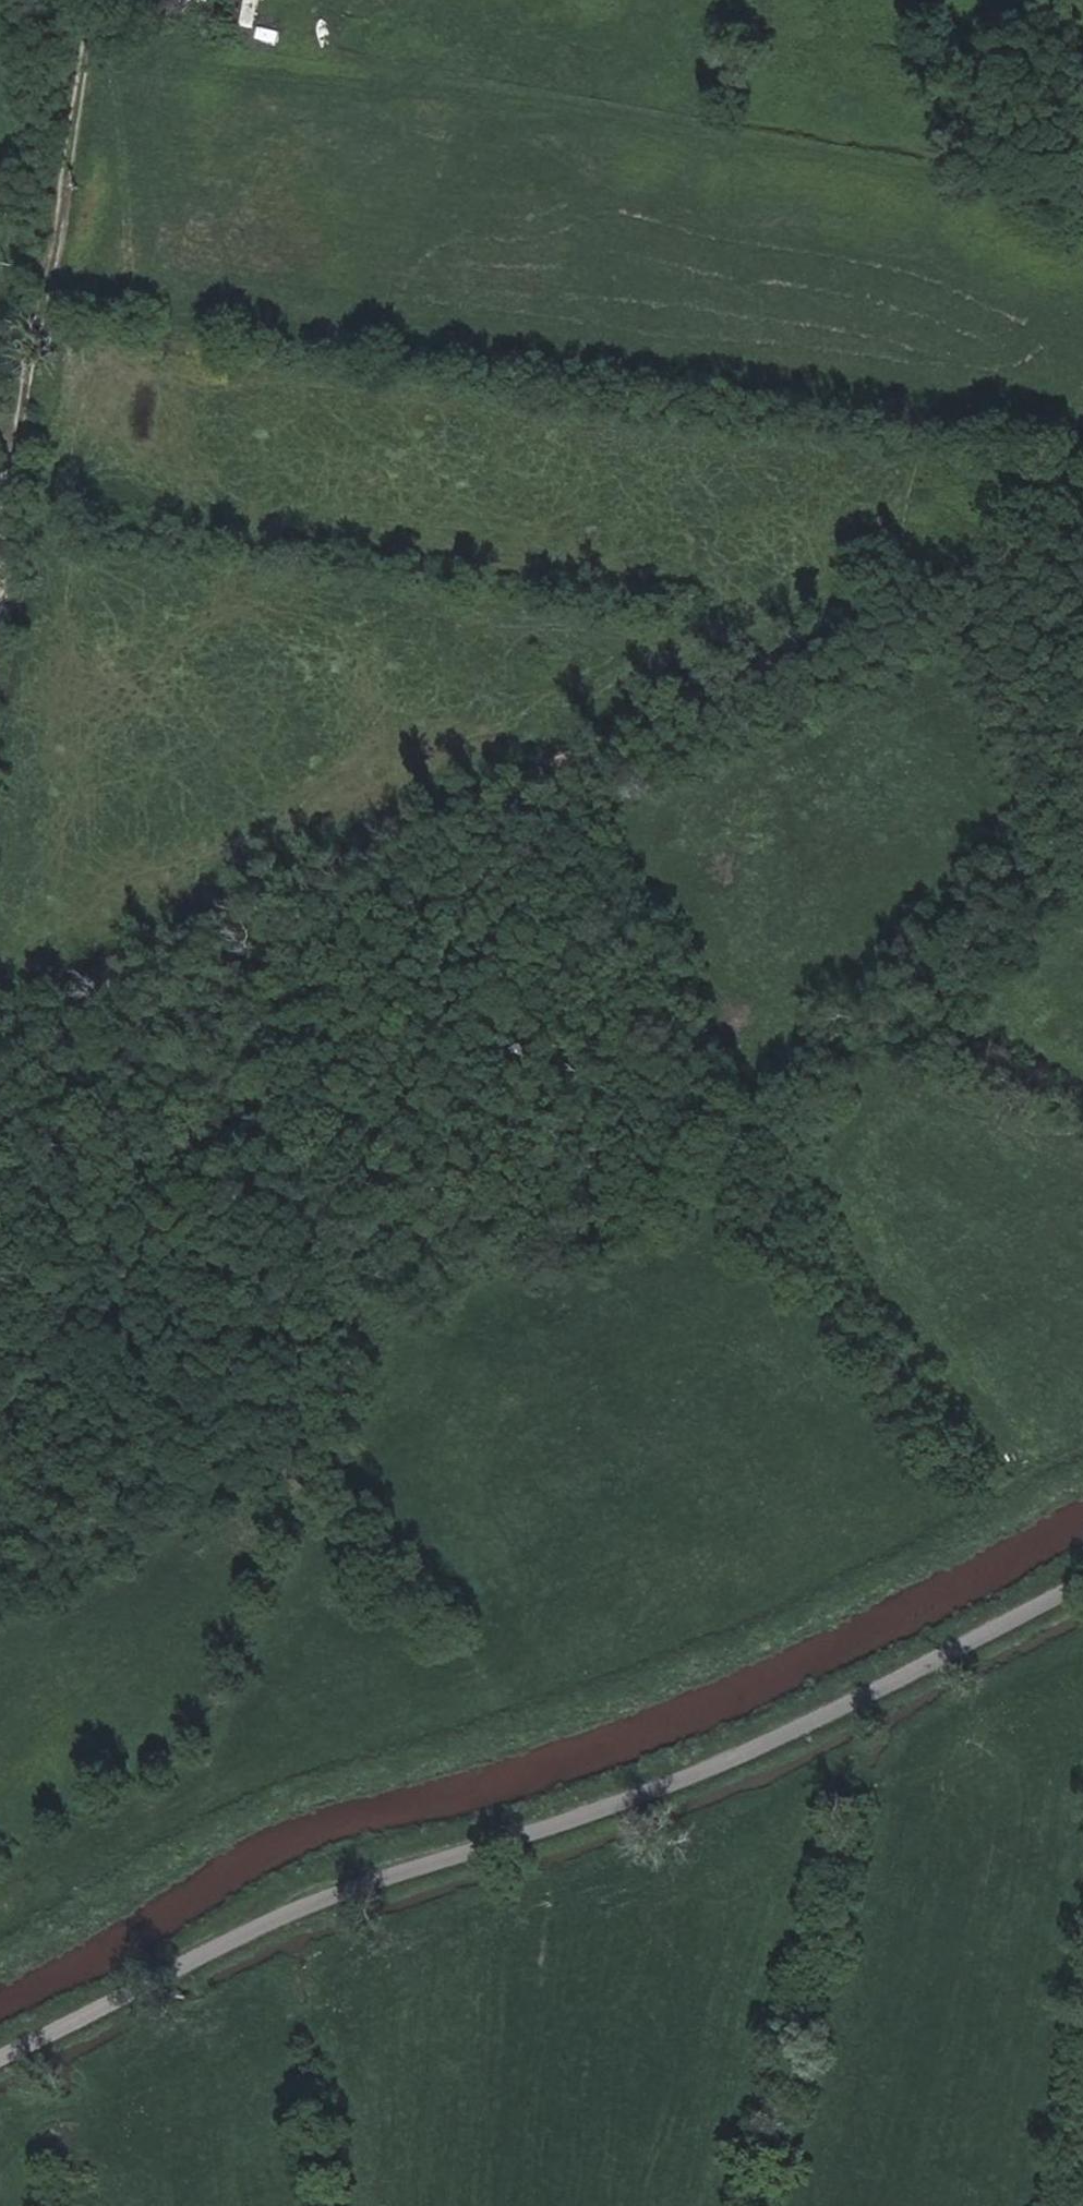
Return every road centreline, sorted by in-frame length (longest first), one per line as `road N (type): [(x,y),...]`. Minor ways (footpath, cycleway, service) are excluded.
road 1 (unclassified): [(0,2058),(302,1910),(620,1804),(813,1721),(1082,1587)]
road 2 (unclassified): [(19,506),(0,648)]

